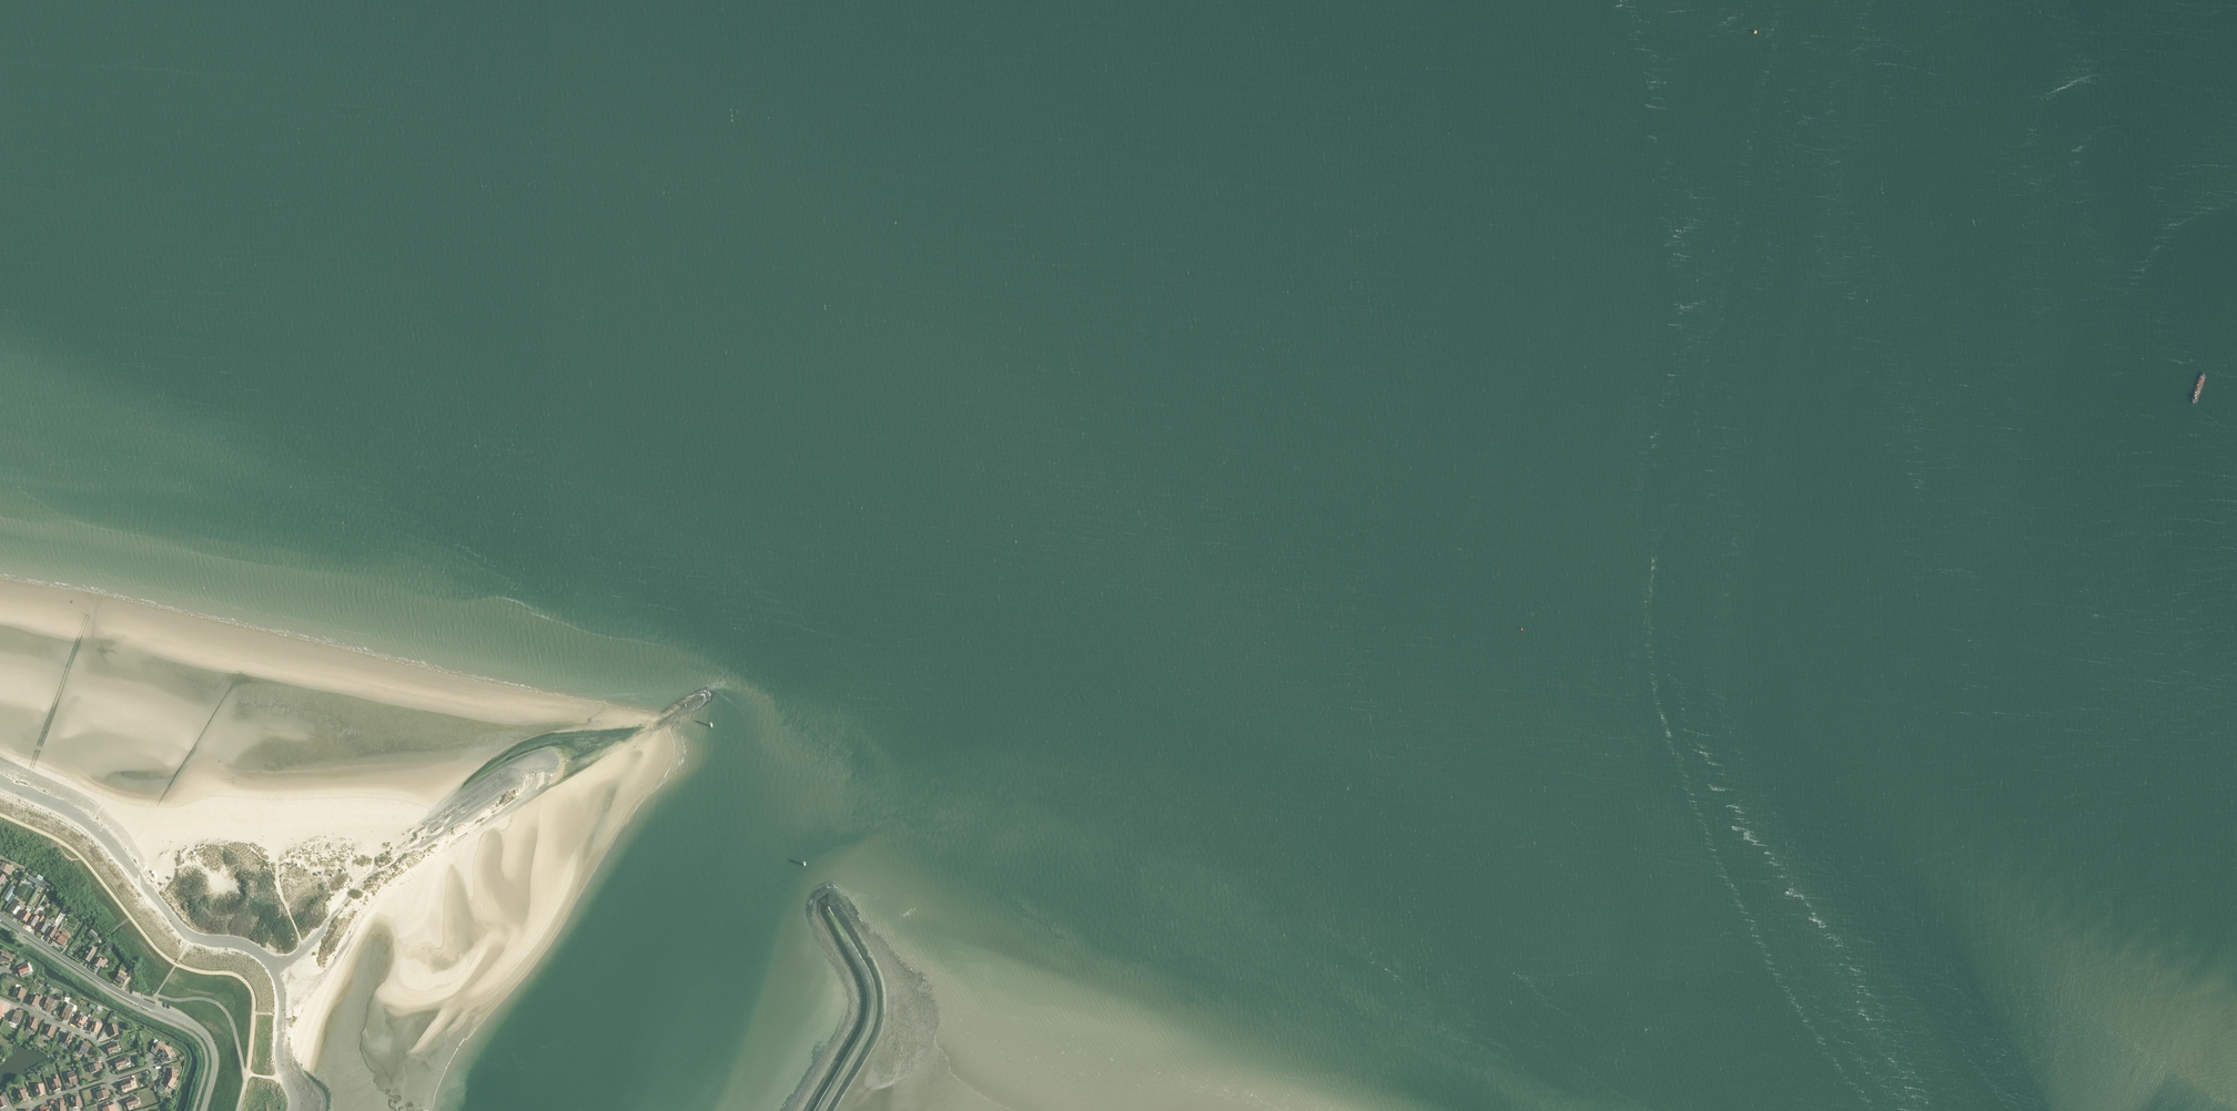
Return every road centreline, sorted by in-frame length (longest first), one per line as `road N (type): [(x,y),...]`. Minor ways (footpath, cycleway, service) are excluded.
road 1 (unclassified): [(203,1110),(215,1064),(205,1035),(110,986),(0,916)]

